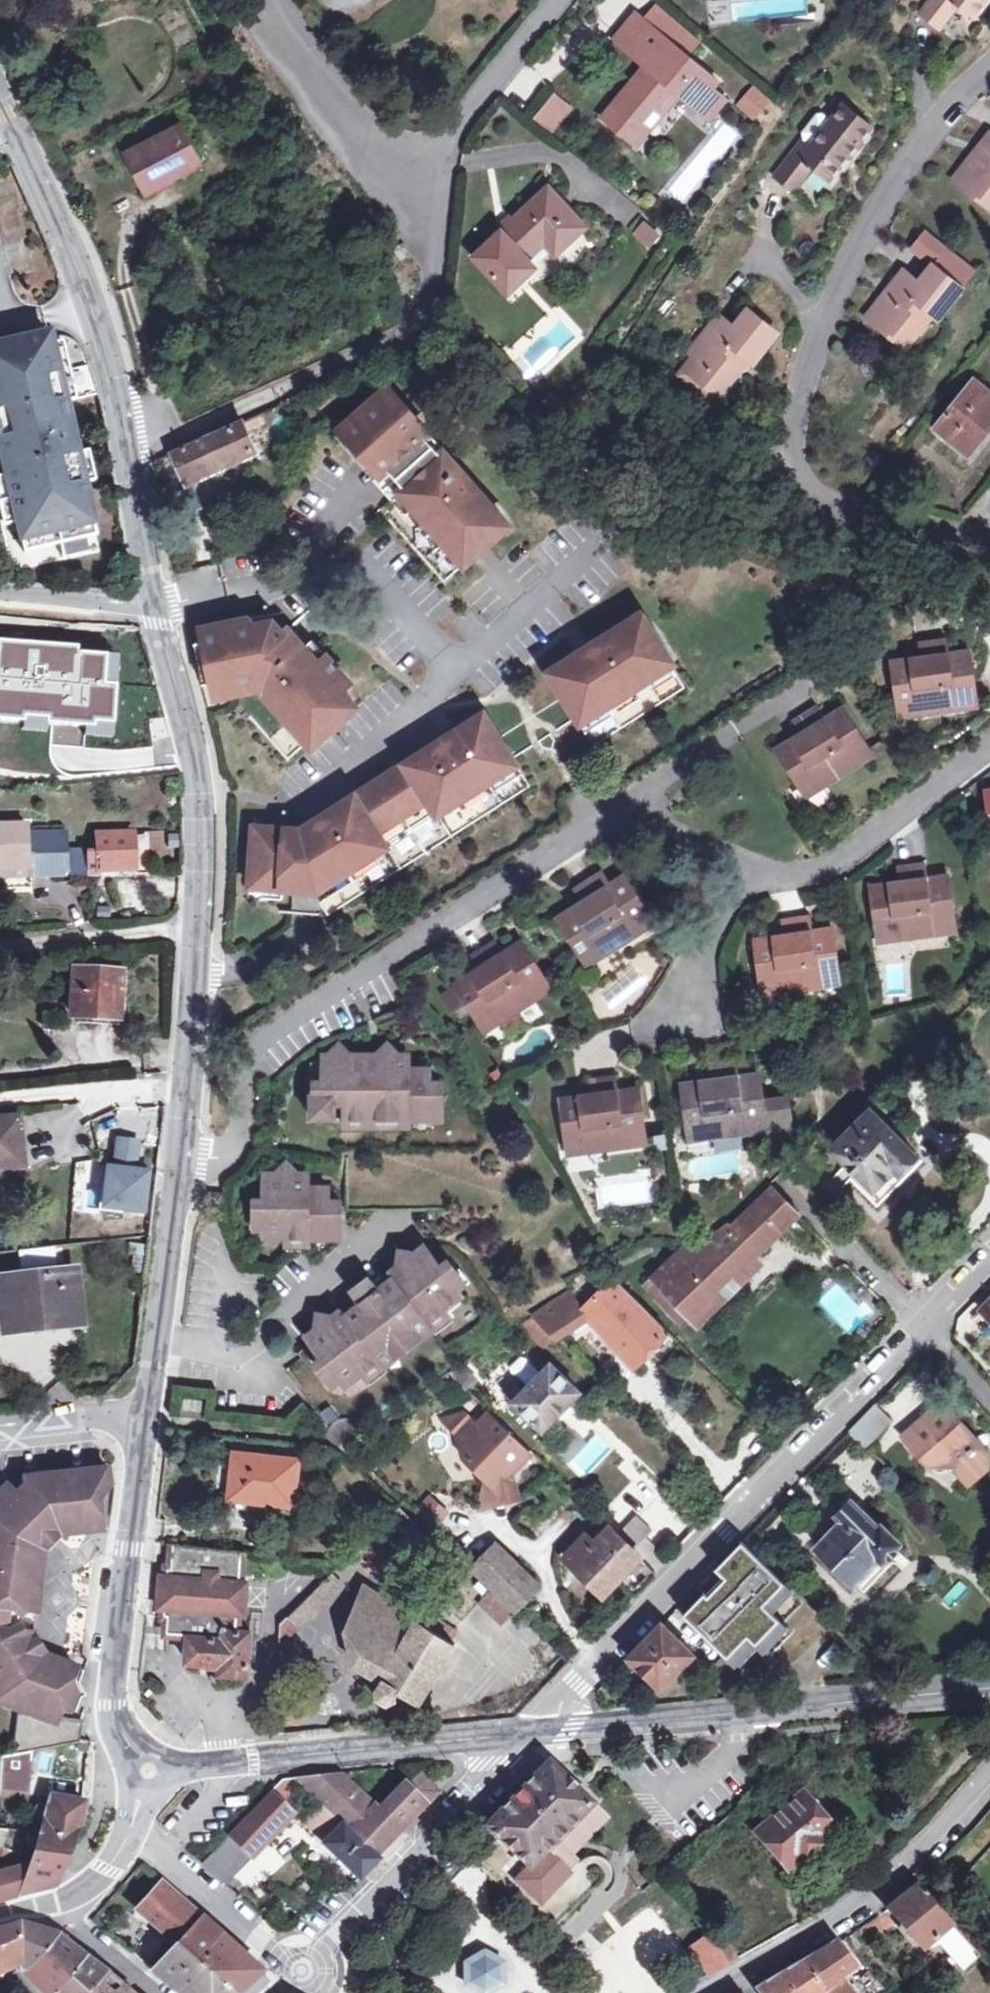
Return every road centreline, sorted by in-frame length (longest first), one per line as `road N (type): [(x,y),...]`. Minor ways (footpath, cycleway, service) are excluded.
road 1 (residential): [(179,1156),(230,1151),(247,1079),(291,1027),(623,807),(762,864)]
road 2 (residential): [(989,533),(829,506),(797,454),(808,348),(919,142),(989,65)]
road 3 (unclassified): [(924,1324),(526,1735)]
road 4 (secondary): [(155,609),(190,734),(200,840),(179,1156)]
road 5 (residential): [(127,460),(426,333),(442,254),(403,170)]
road 6 (secondary): [(989,1686),(526,1735)]
road 7 (secondary): [(526,1735),(149,1774)]
road 8 (secondary): [(0,109),(76,269),(103,347),(127,460)]
road 9 (secondary): [(149,1410),(113,1706),(149,1774)]
road 10 (unclassified): [(720,1992),(865,1902),(989,1776)]
road 11 (unclassified): [(526,1735),(300,1969)]
road 12 (residential): [(762,864),(796,871),(833,862),(989,746)]
road 13 (secondary): [(179,1156),(149,1410)]
road 14 (residential): [(403,170),(438,146),(552,0)]
road 15 (residential): [(267,0),(348,123),(403,170)]
road 16 (residential): [(137,1825),(300,1969)]
road 17 (residential): [(924,1324),(790,1190)]
road 18 (residential): [(762,864),(712,924),(687,1002)]
road 19 (residential): [(155,609),(0,602)]
road 20 (secondary): [(127,460),(155,609)]
road 21 (residential): [(0,1425),(149,1410)]
road 22 (residential): [(160,1992),(58,1902)]

